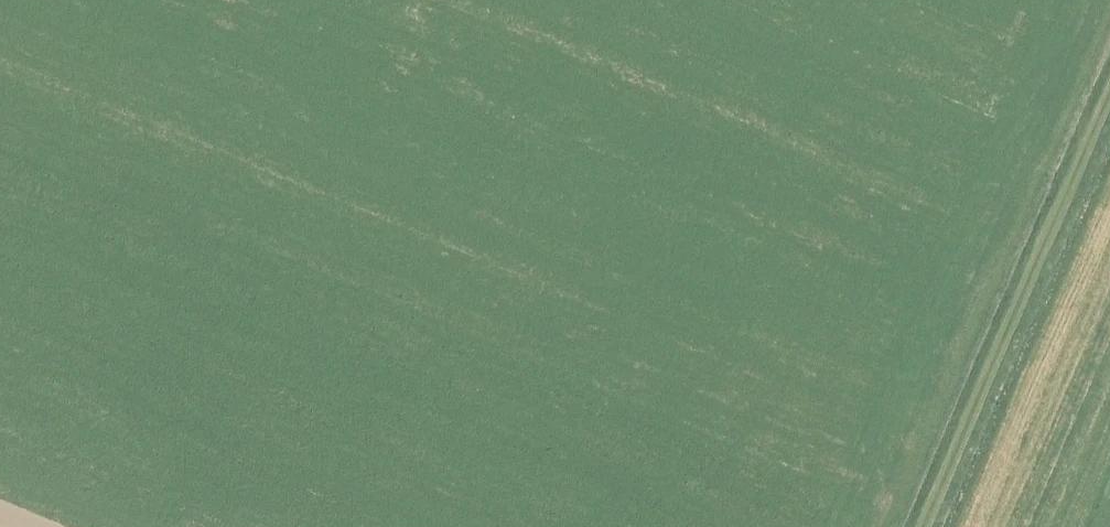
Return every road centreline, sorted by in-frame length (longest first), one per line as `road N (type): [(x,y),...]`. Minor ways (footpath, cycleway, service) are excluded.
road 1 (track): [(1109,113),(931,526)]

